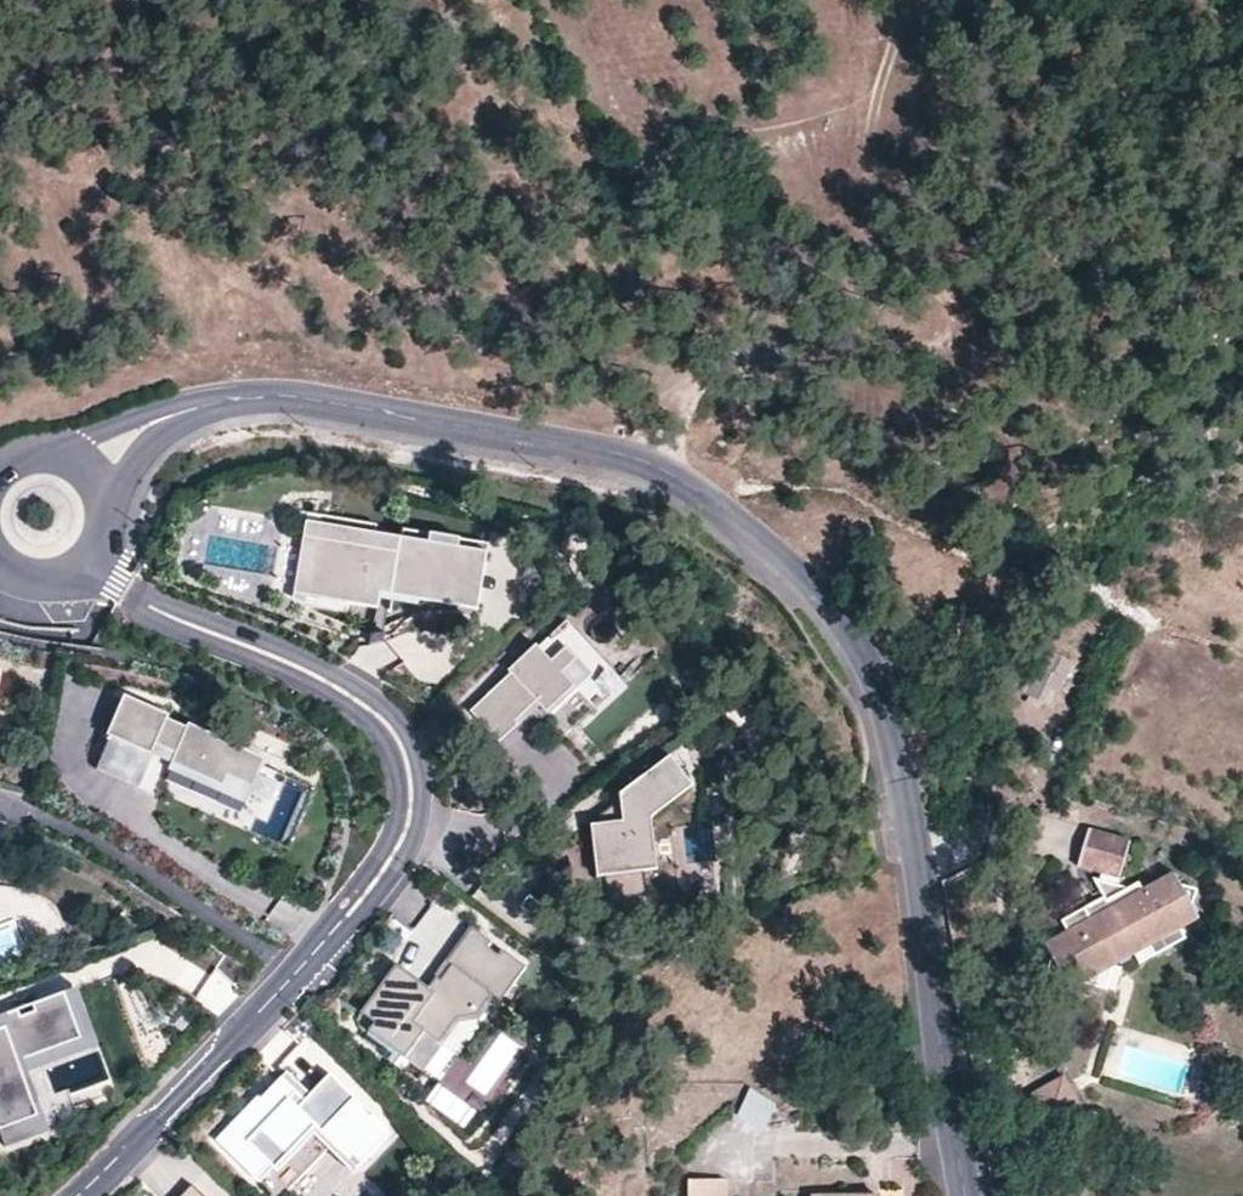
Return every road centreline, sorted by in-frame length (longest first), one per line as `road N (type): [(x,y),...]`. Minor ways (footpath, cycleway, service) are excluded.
road 1 (residential): [(963,1195),(894,739),(865,659),(825,598),(695,489),(656,468),(327,402),(213,403)]
road 2 (residential): [(88,561),(146,602),(309,672),(393,732),(412,783),(406,833),(375,883),(298,974)]
road 3 (residential): [(0,805),(73,831),(298,974)]
road 4 (residential): [(298,974),(82,1195)]
road 5 (residential): [(213,403),(145,415),(34,454)]
road 6 (track): [(881,178),(879,105),(898,34),(898,0)]
road 7 (residential): [(105,529),(143,454),(213,403)]
road 8 (residential): [(105,529),(101,493),(88,473),(72,461),(34,454)]

